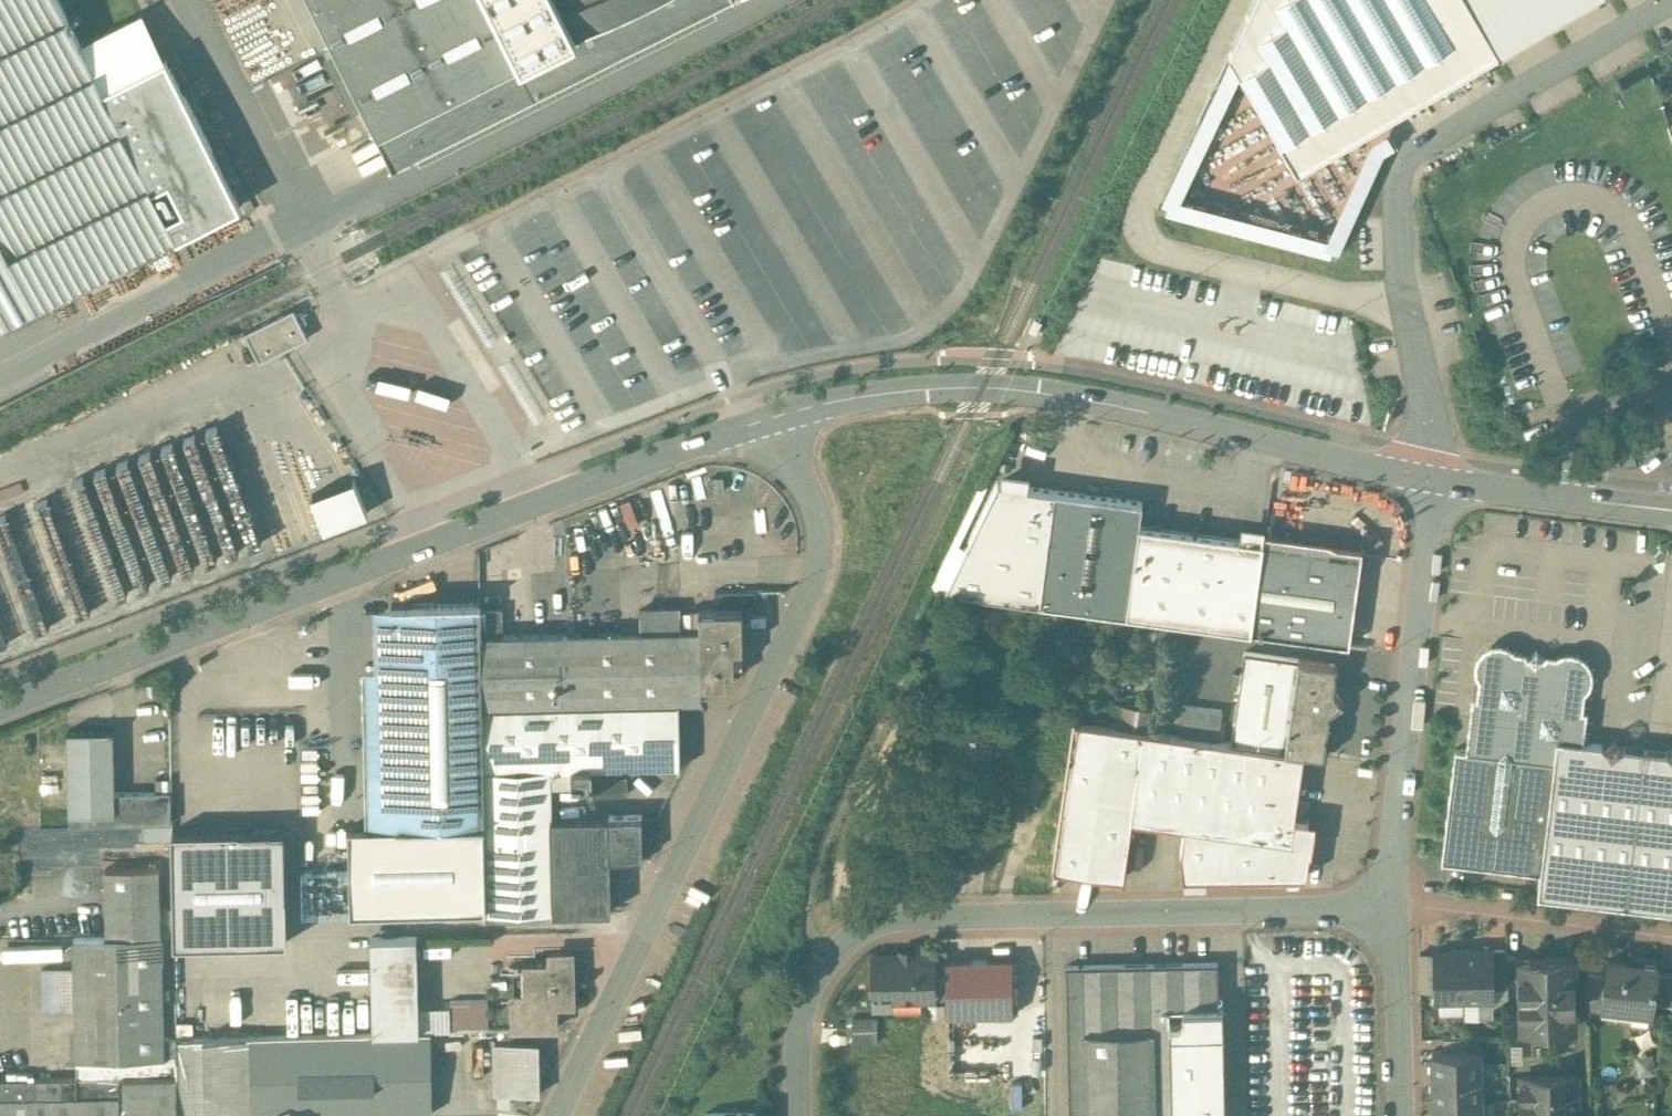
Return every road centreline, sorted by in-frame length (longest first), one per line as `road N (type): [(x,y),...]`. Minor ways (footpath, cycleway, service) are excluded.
road 1 (residential): [(769,418),(0,707)]
road 2 (residential): [(769,418),(817,518),(817,570),(556,1115)]
road 3 (residential): [(797,1115),(806,976),(824,948),(873,919),(1392,902)]
road 4 (residential): [(1434,480),(1027,390),(862,395),(769,418)]
road 5 (residential): [(1434,480),(1392,902)]
road 6 (residential): [(1392,902),(1671,932)]
road 7 (residential): [(1671,509),(1434,480)]
road 8 (residential): [(1392,902),(1399,1115)]

